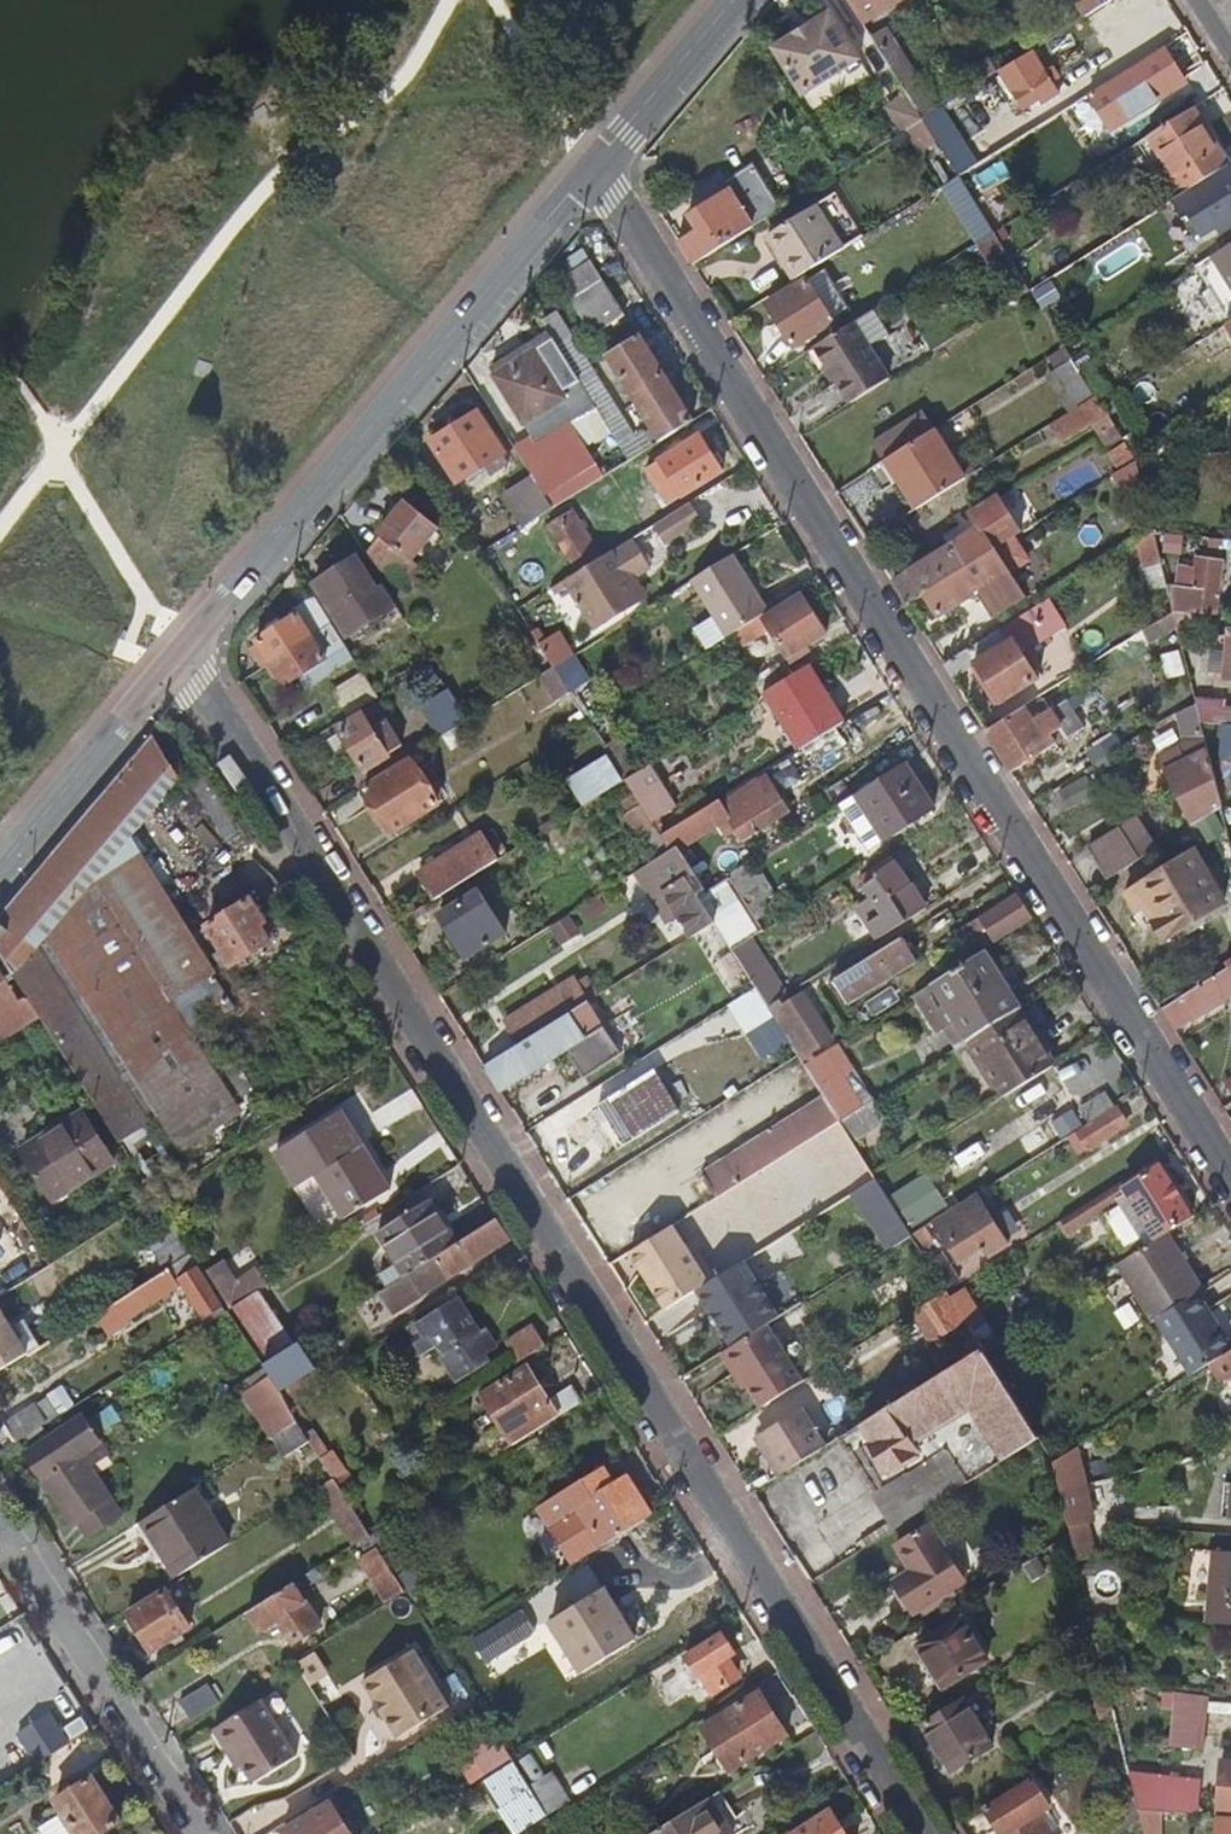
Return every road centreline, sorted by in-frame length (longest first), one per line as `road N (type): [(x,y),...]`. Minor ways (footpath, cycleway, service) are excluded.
road 1 (residential): [(925,1833),(177,650)]
road 2 (residential): [(594,166),(1230,1179)]
road 3 (residential): [(594,166),(177,650)]
road 4 (residential): [(0,1523),(197,1833)]
road 5 (residential): [(177,650),(0,860)]
road 6 (residential): [(737,0),(594,166)]

